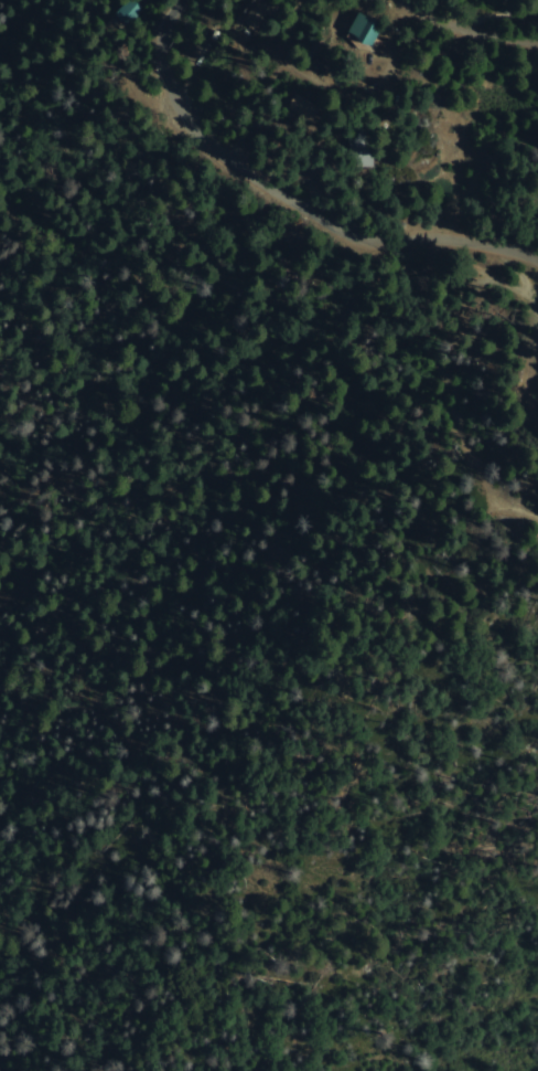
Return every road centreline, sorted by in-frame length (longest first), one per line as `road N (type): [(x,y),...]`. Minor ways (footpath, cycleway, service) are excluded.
road 1 (track): [(227,0),(201,73),(201,131),(377,238),(422,297),(455,370),(460,452),(506,510),(537,518)]

